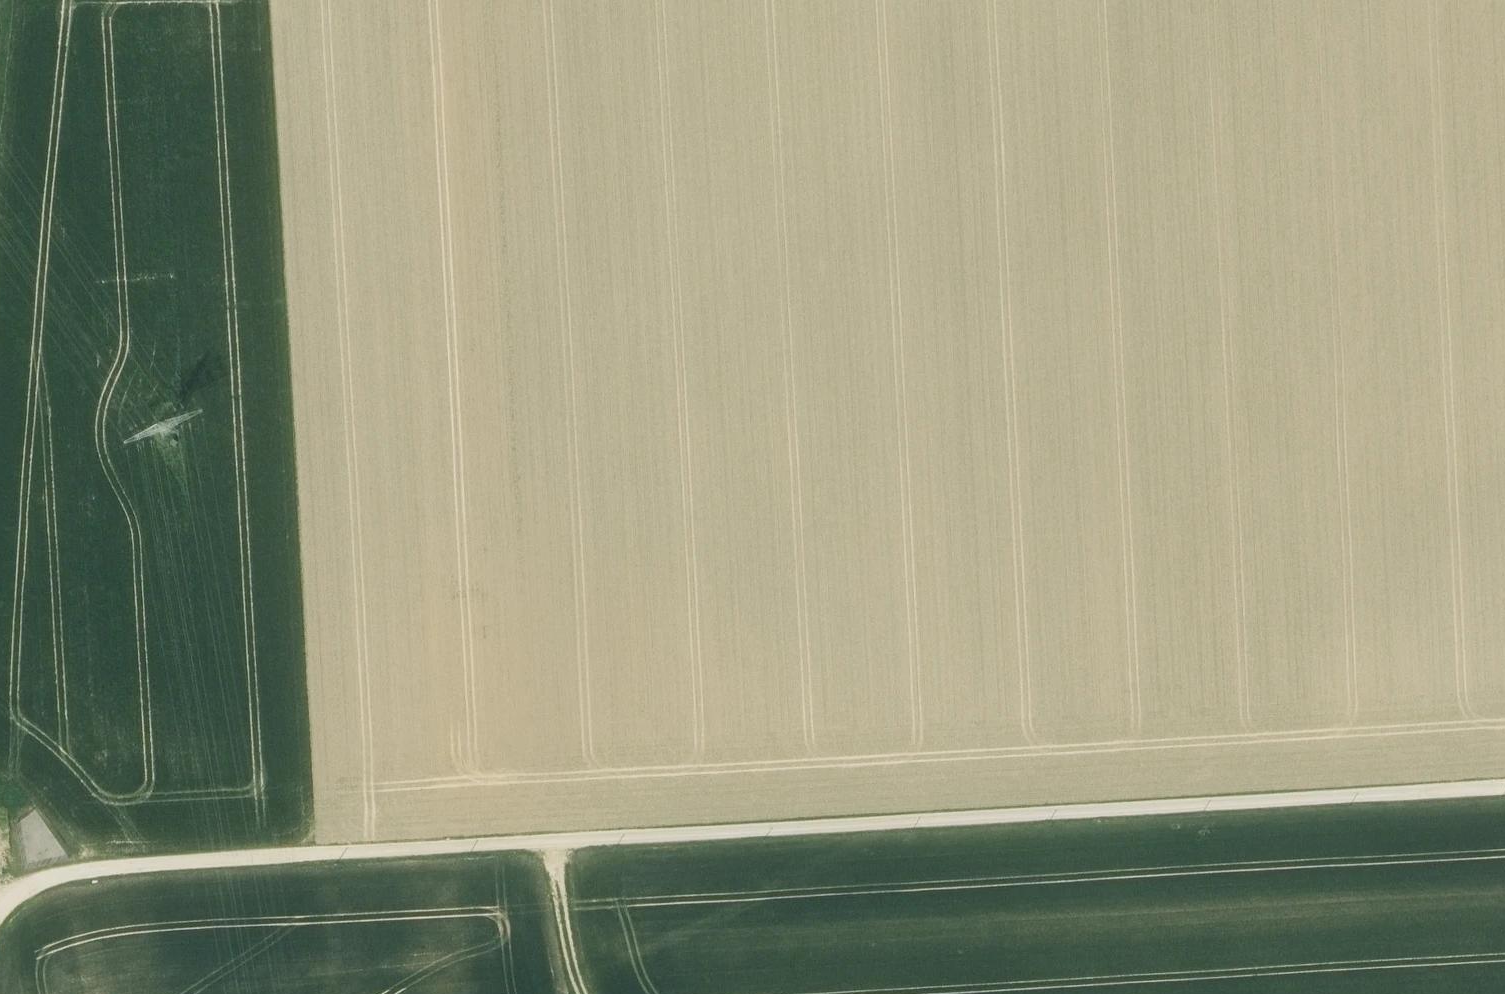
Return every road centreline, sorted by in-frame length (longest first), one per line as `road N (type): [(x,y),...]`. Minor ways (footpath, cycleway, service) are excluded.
road 1 (track): [(1504,789),(47,875),(0,898)]

